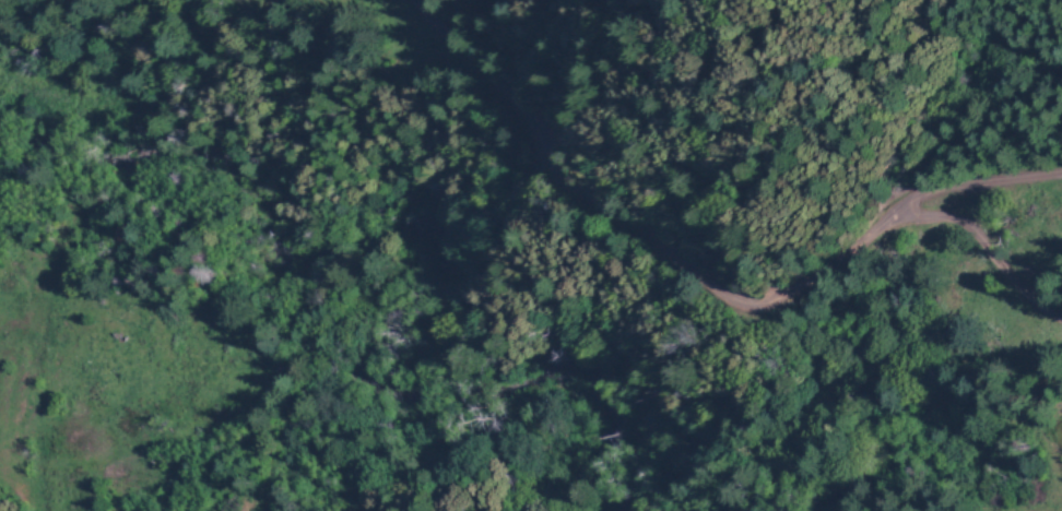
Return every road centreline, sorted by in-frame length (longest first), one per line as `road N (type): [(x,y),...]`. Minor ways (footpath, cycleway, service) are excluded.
road 1 (residential): [(414,0),(565,197),(745,295),(812,286),(909,217),(1061,180)]
road 2 (residential): [(0,202),(31,200),(106,215),(177,186),(134,135),(84,95),(0,52)]
road 3 (residential): [(909,217),(1061,311)]

